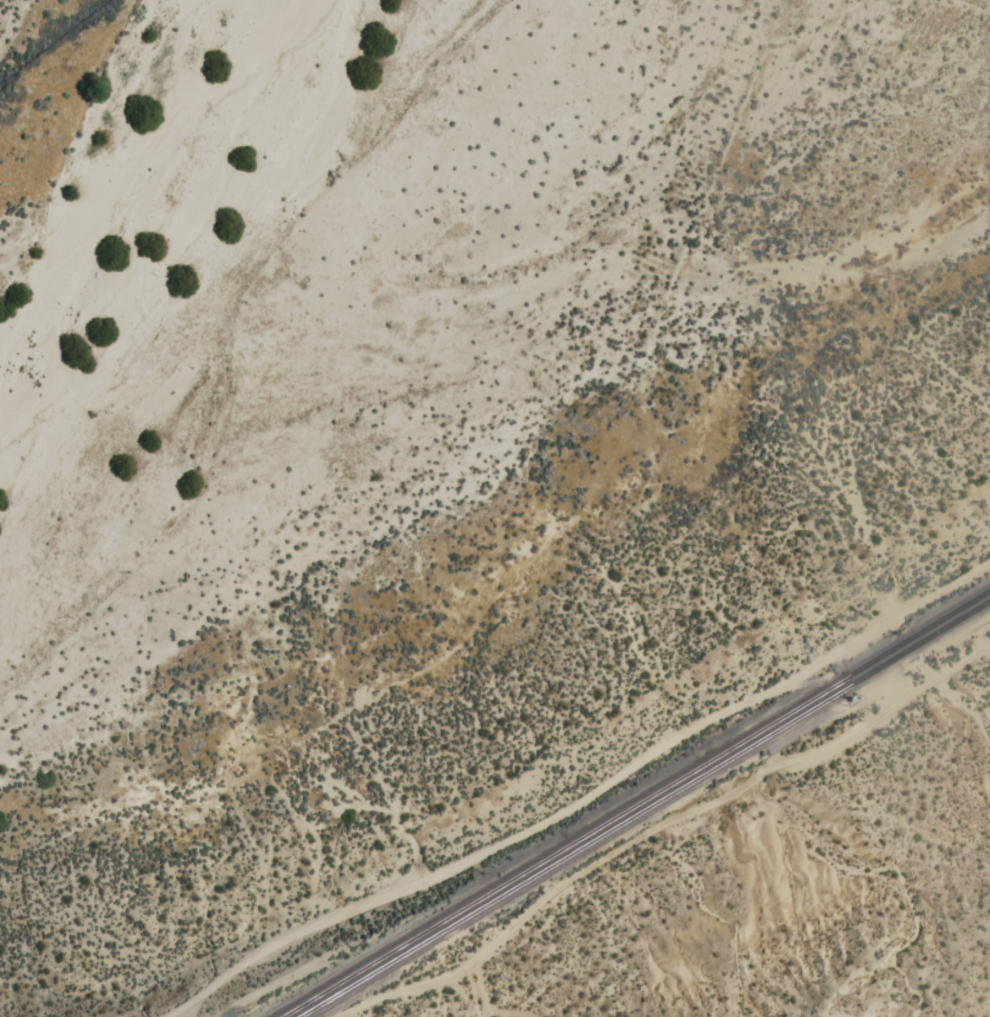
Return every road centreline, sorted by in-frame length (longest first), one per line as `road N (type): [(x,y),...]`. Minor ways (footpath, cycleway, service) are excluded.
road 1 (residential): [(173,1016),(256,954),(493,845),(781,677),(989,540)]

